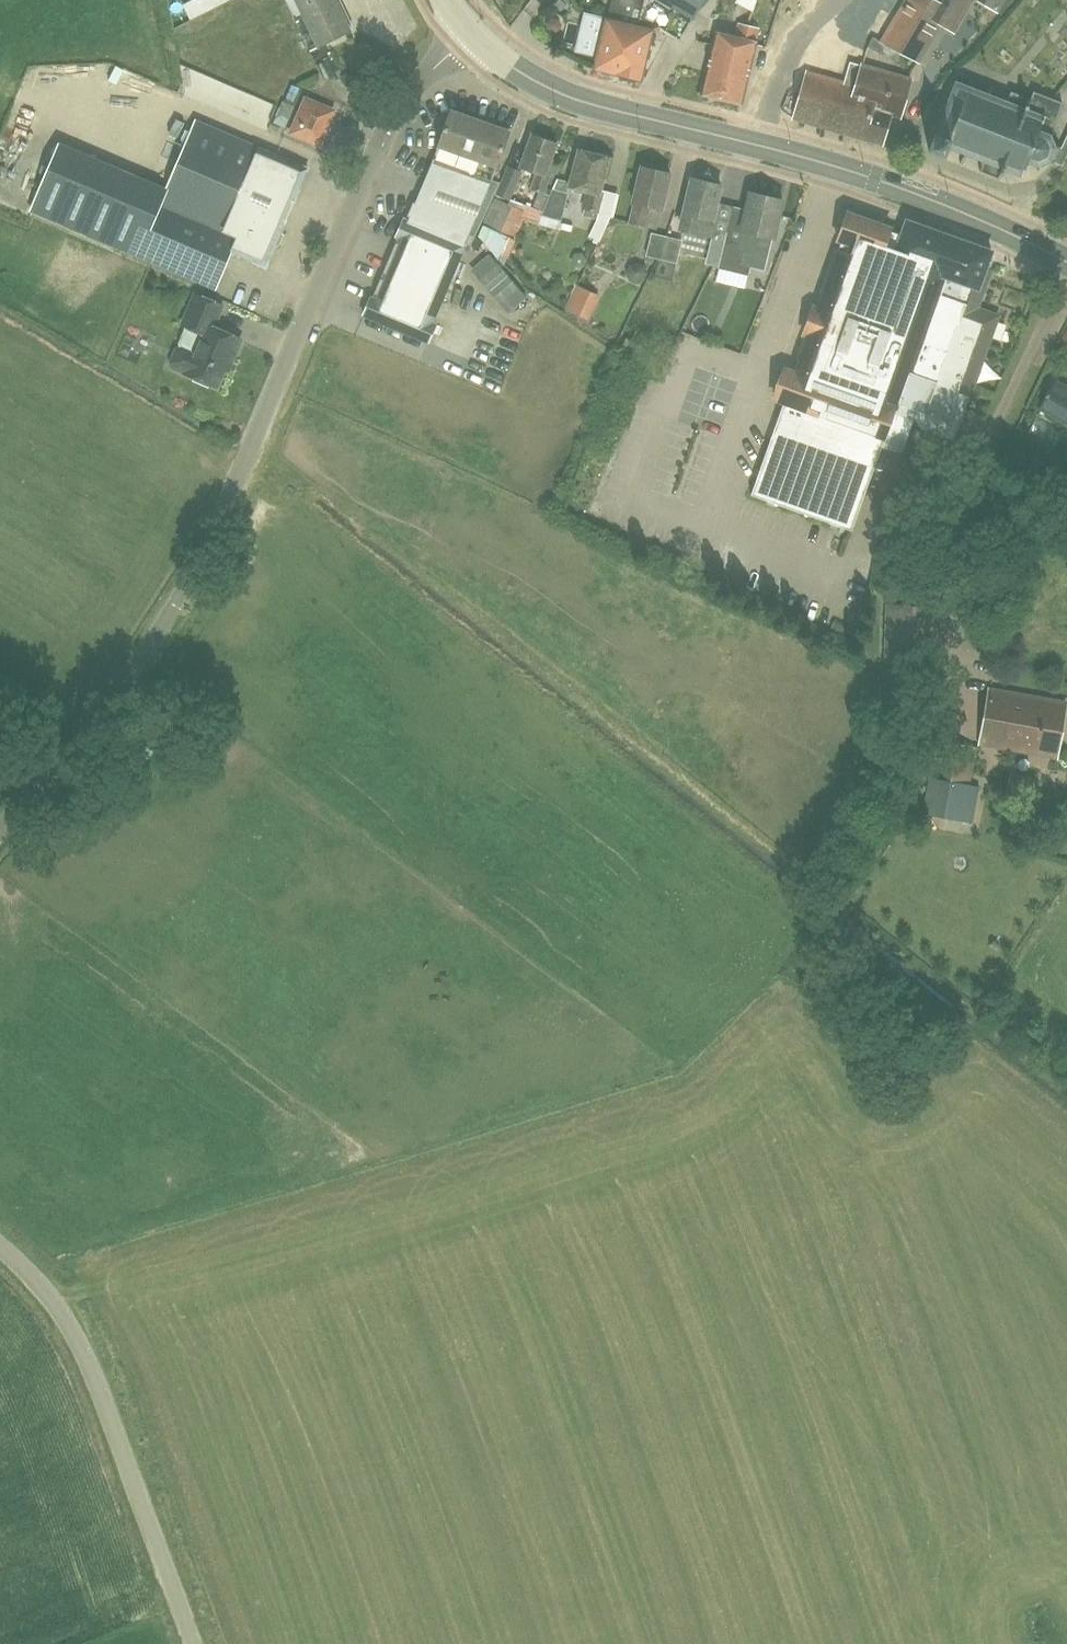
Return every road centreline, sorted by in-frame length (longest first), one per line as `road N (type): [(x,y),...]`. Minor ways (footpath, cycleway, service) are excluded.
road 1 (unclassified): [(0,829),(155,639),(299,339),(393,112),(474,36)]
road 2 (unclassified): [(186,1643),(90,1378),(41,1291),(0,1256)]
road 3 (primary): [(1066,267),(948,207),(759,146)]
road 4 (primary): [(759,146),(572,99),(474,36)]
road 5 (residential): [(759,146),(787,61),(812,22),(841,0)]

